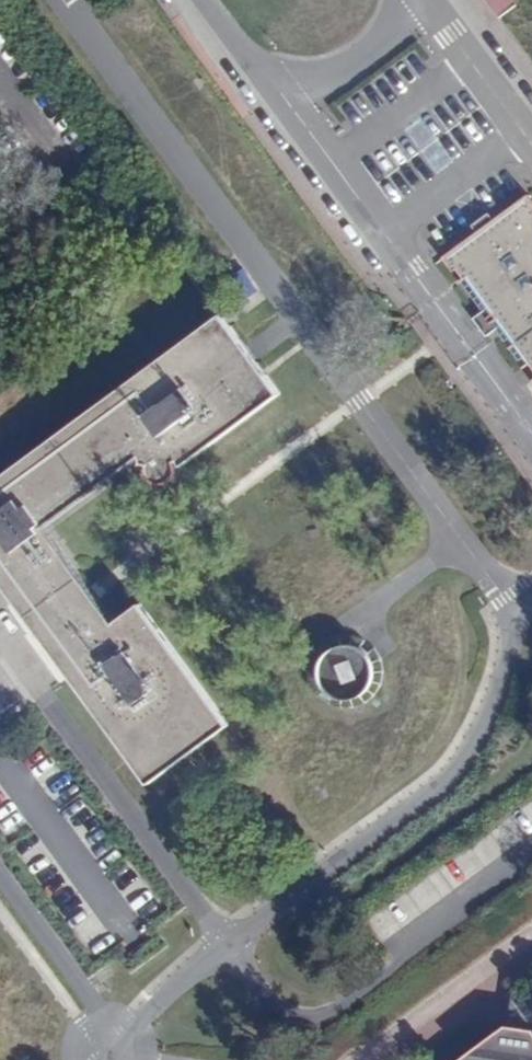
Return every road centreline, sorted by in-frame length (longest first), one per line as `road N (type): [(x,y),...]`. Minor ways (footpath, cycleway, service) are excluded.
road 1 (residential): [(207,0),(270,83),(298,85),(321,81),(394,31),(414,0)]

